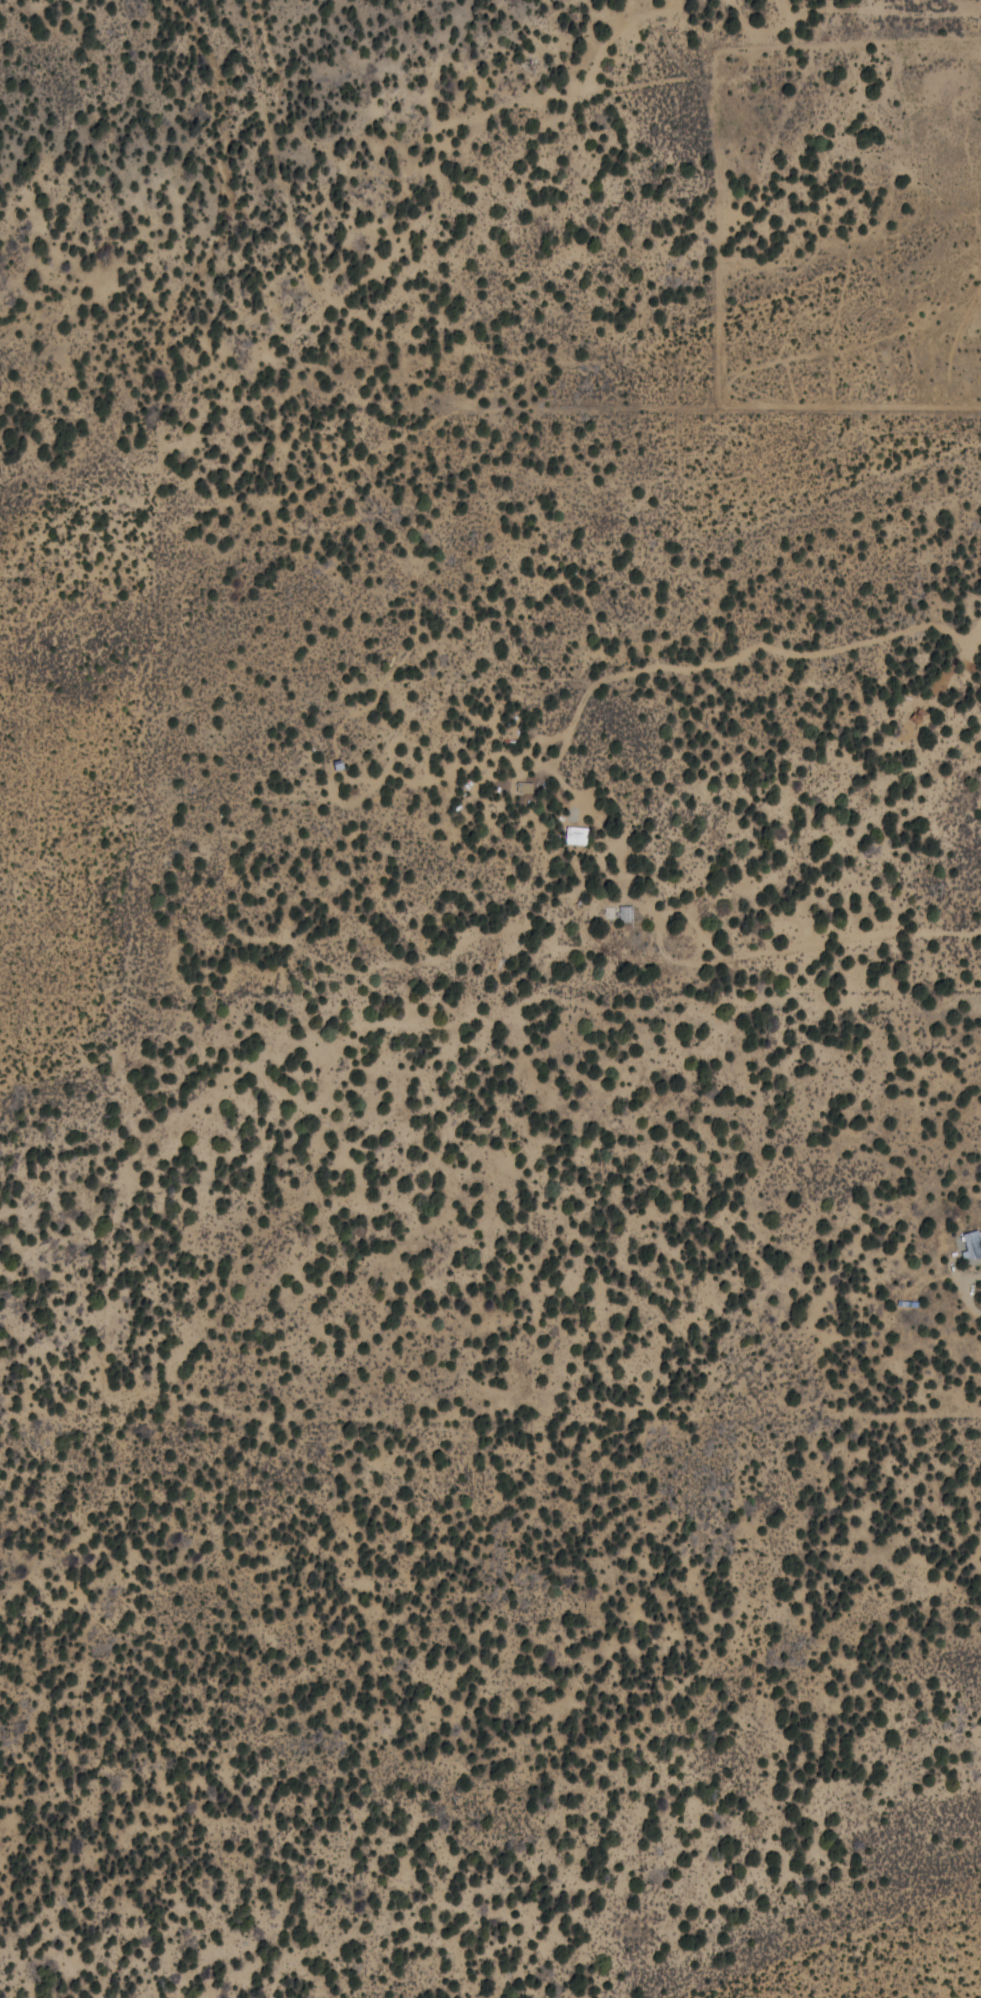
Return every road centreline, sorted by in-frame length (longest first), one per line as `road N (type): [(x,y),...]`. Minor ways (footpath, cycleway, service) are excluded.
road 1 (residential): [(980,735),(788,883)]

